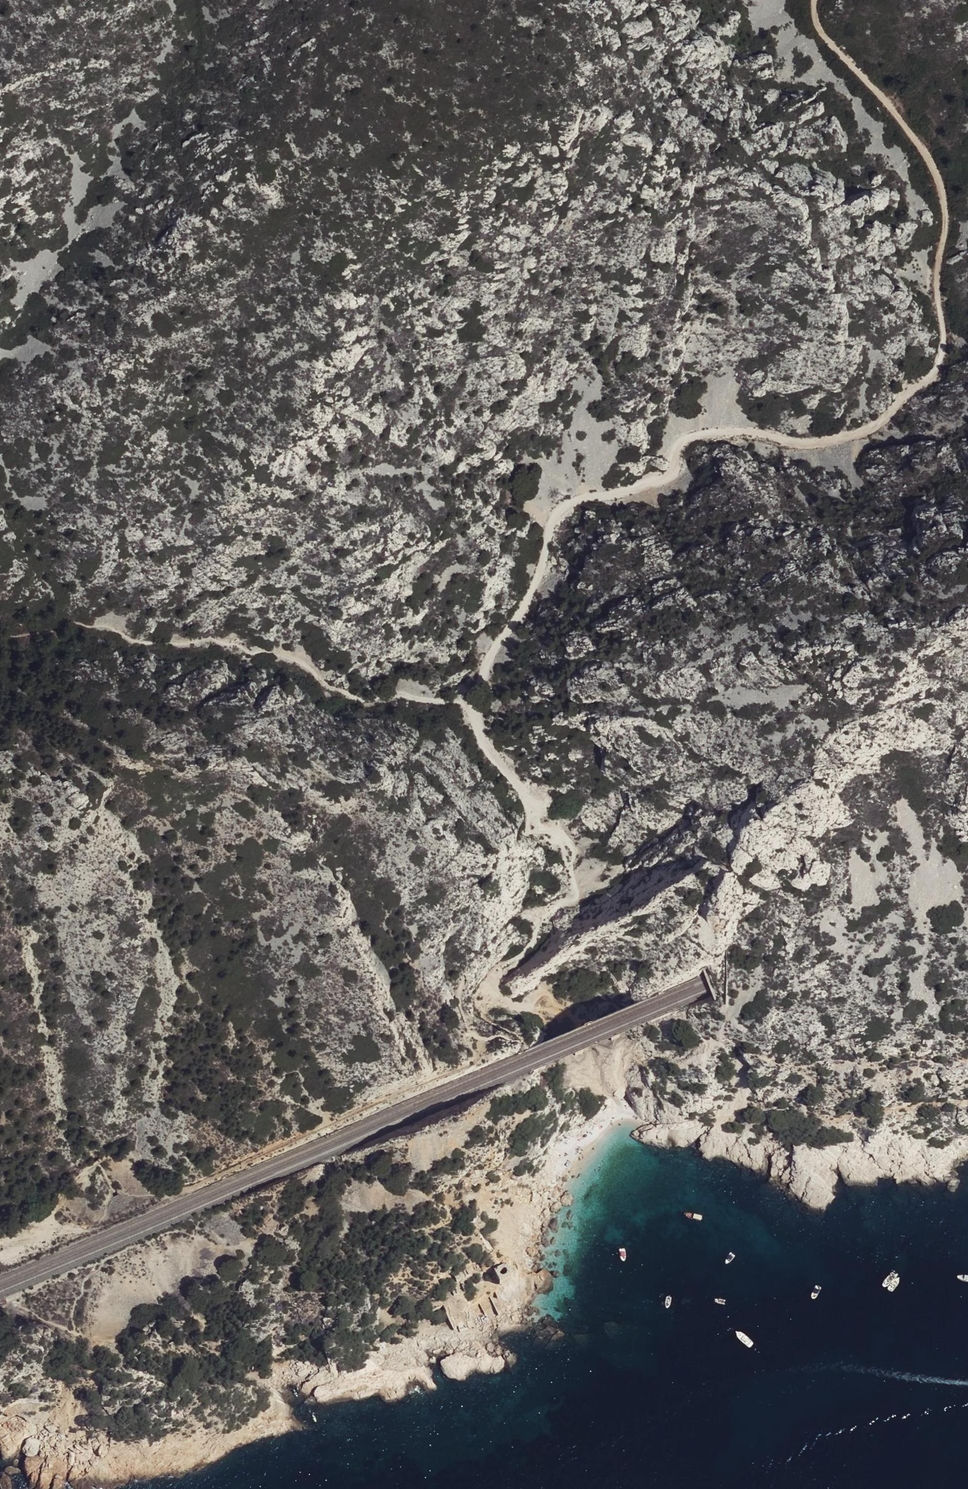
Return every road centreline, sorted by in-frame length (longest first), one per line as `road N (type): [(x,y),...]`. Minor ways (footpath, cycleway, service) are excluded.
road 1 (track): [(815,0),(814,19),(834,56),(873,89),(941,183),(947,219),(937,257),(942,354),(929,382),(905,394),(878,431),(811,448),(720,433),(672,454),(661,487),(558,512),(512,626),(464,712),(534,816)]
road 2 (track): [(534,816),(566,859),(573,906),(541,939),(506,958),(482,997)]

